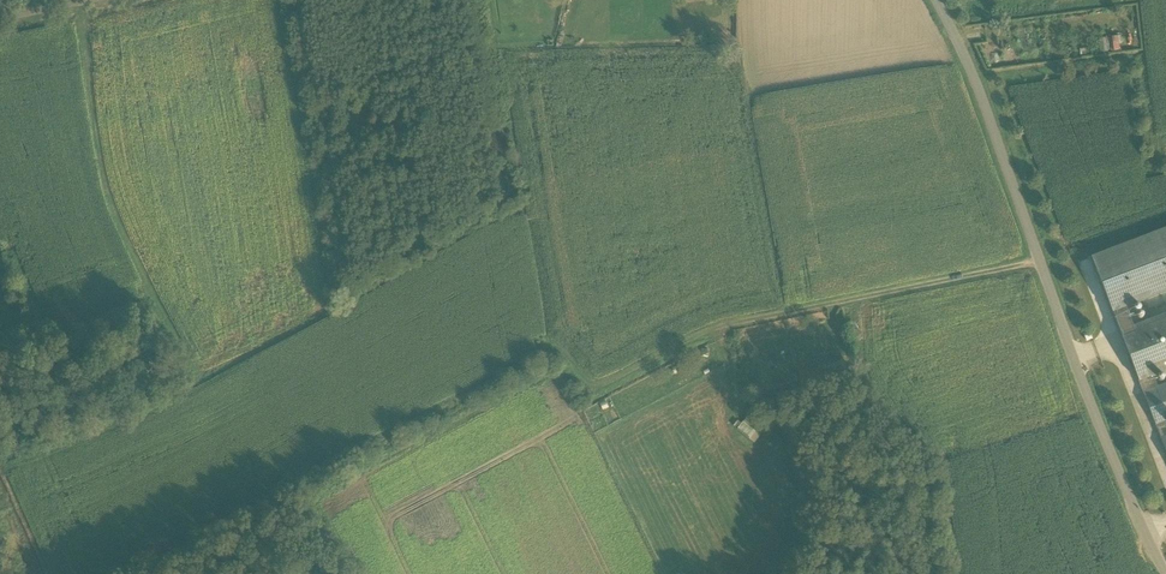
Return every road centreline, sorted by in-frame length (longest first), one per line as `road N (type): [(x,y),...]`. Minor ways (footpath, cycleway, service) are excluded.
road 1 (unclassified): [(1165,573),(1117,469),(978,88),(934,0)]
road 2 (track): [(1039,258),(728,323),(605,385),(593,385),(548,345)]

